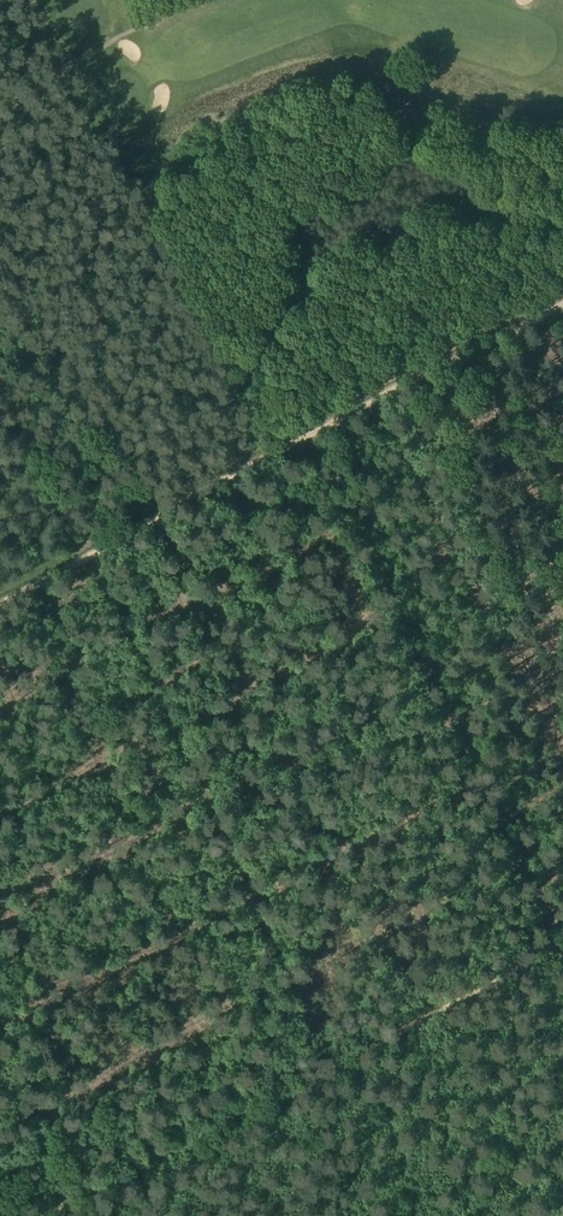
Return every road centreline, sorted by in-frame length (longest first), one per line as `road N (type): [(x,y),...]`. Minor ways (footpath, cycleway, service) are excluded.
road 1 (track): [(562,304),(305,434),(0,605)]
road 2 (track): [(27,1215),(562,948)]

